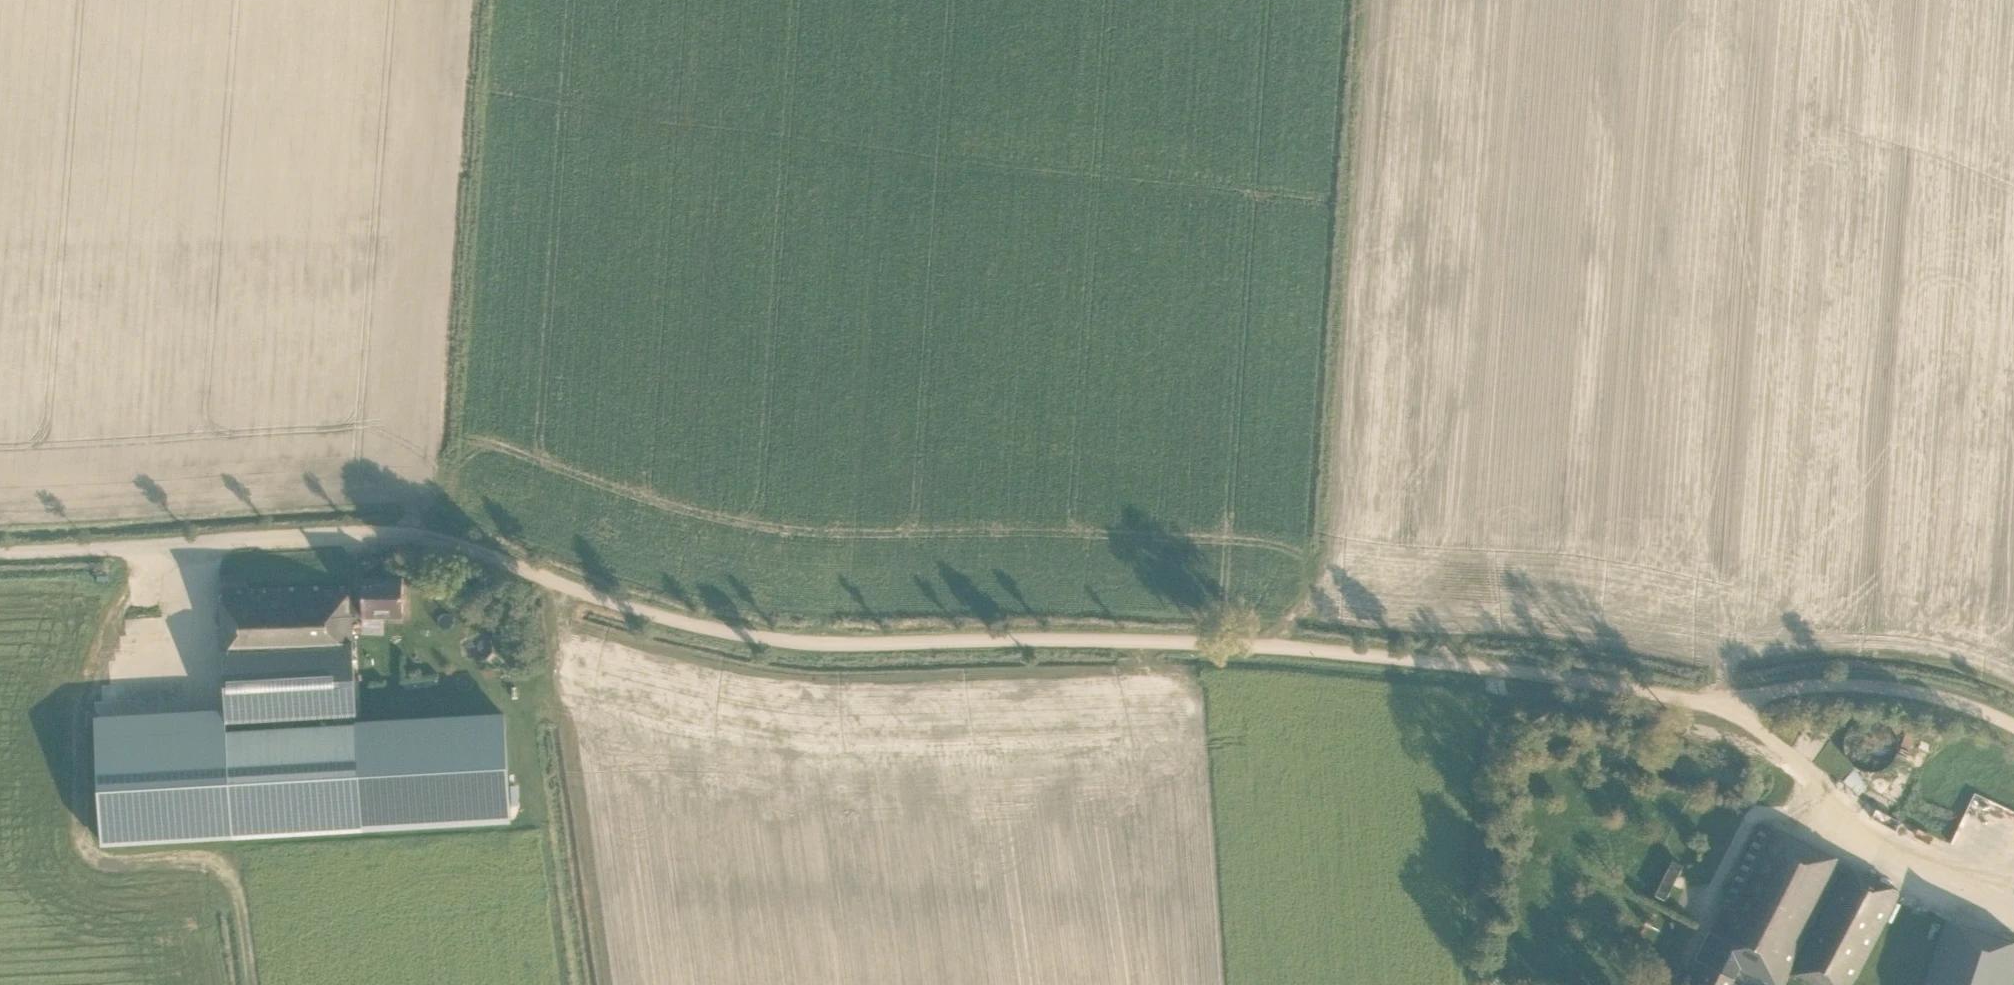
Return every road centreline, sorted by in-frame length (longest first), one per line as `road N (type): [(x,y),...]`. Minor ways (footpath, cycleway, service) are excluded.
road 1 (unclassified): [(2013,723),(1956,700),(1861,683),(1677,694),(1471,664),(1168,639),(799,642),(660,615),(430,539),(353,534),(0,551)]

